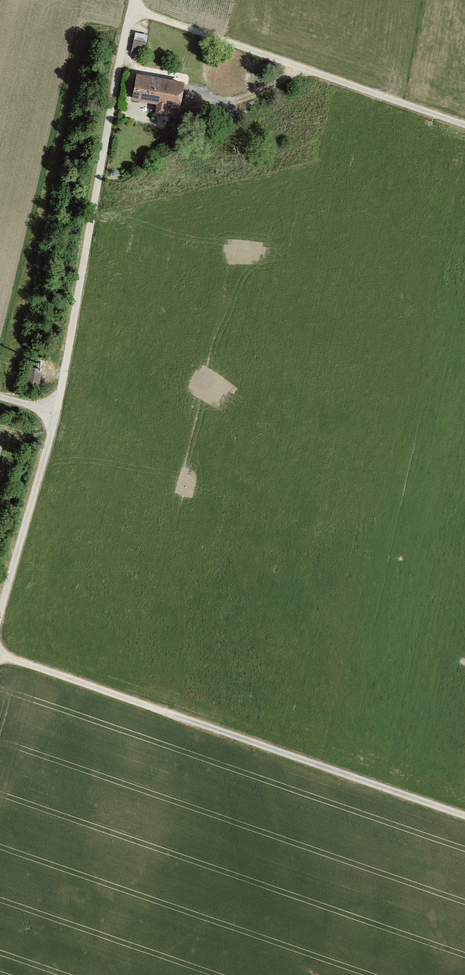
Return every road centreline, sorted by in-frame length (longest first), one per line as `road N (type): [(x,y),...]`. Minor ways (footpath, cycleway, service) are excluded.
road 1 (track): [(0,651),(464,811)]
road 2 (track): [(0,388),(59,404),(146,0)]
road 3 (track): [(464,120),(144,9)]
road 4 (track): [(59,404),(0,623)]

